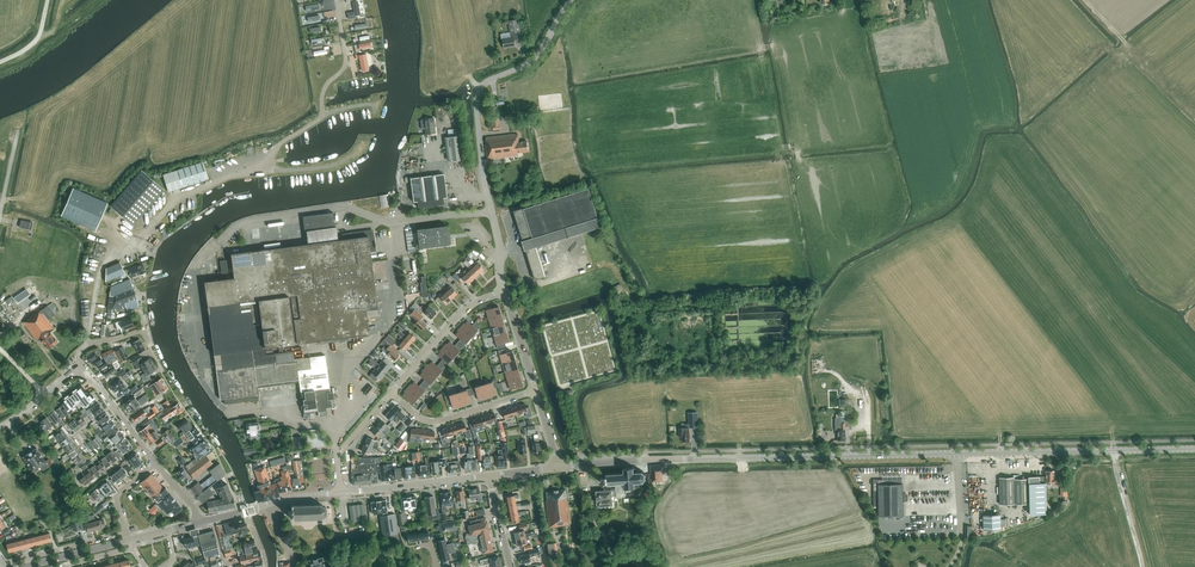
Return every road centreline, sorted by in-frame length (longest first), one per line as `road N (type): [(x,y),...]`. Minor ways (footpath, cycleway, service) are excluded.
road 1 (secondary): [(559,467),(1194,449)]
road 2 (unclassified): [(219,243),(255,219),(344,206),(390,223),(492,211)]
road 3 (unclassified): [(492,211),(478,94),(533,59),(571,0)]
road 4 (residential): [(536,391),(435,422),(390,392)]
road 5 (residential): [(390,392),(474,301),(504,290)]
road 6 (secondary): [(341,492),(491,475)]
road 7 (residential): [(79,366),(155,463)]

